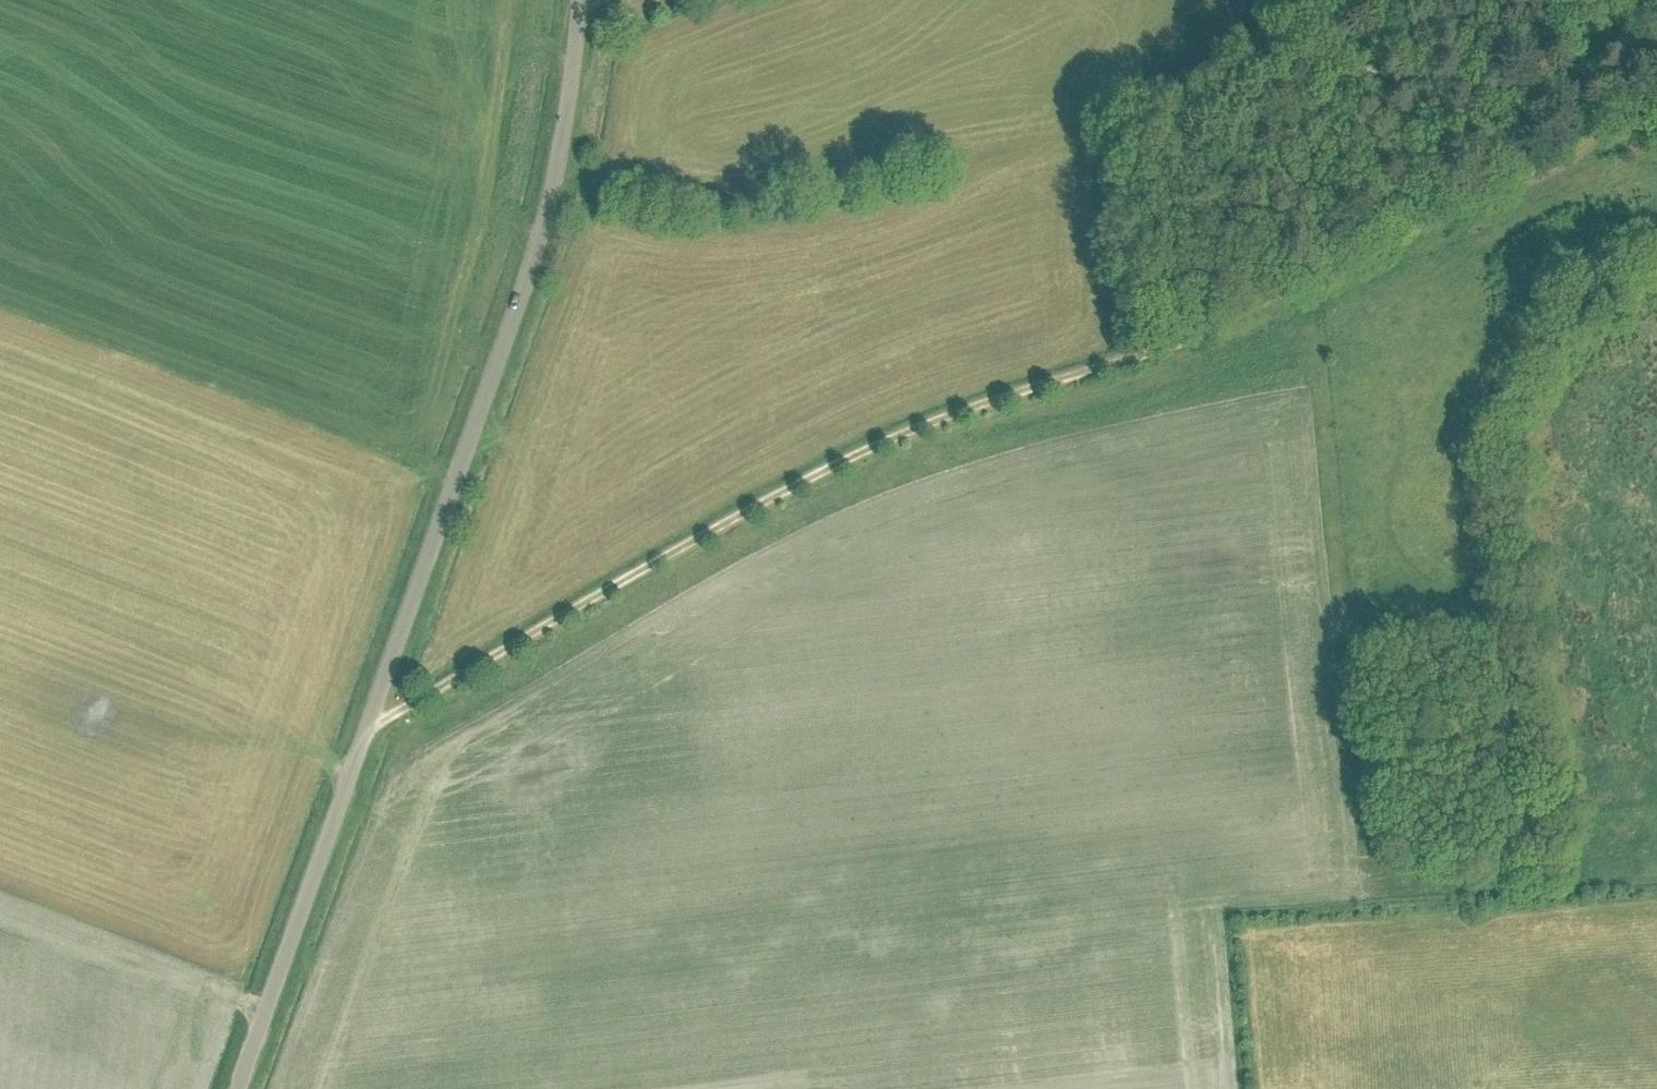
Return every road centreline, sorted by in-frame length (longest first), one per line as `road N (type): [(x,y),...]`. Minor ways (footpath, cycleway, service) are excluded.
road 1 (track): [(366,732),(786,492),(925,427),(1203,333),(1602,137)]
road 2 (unclassified): [(237,1088),(541,233),(565,126),(579,0)]

